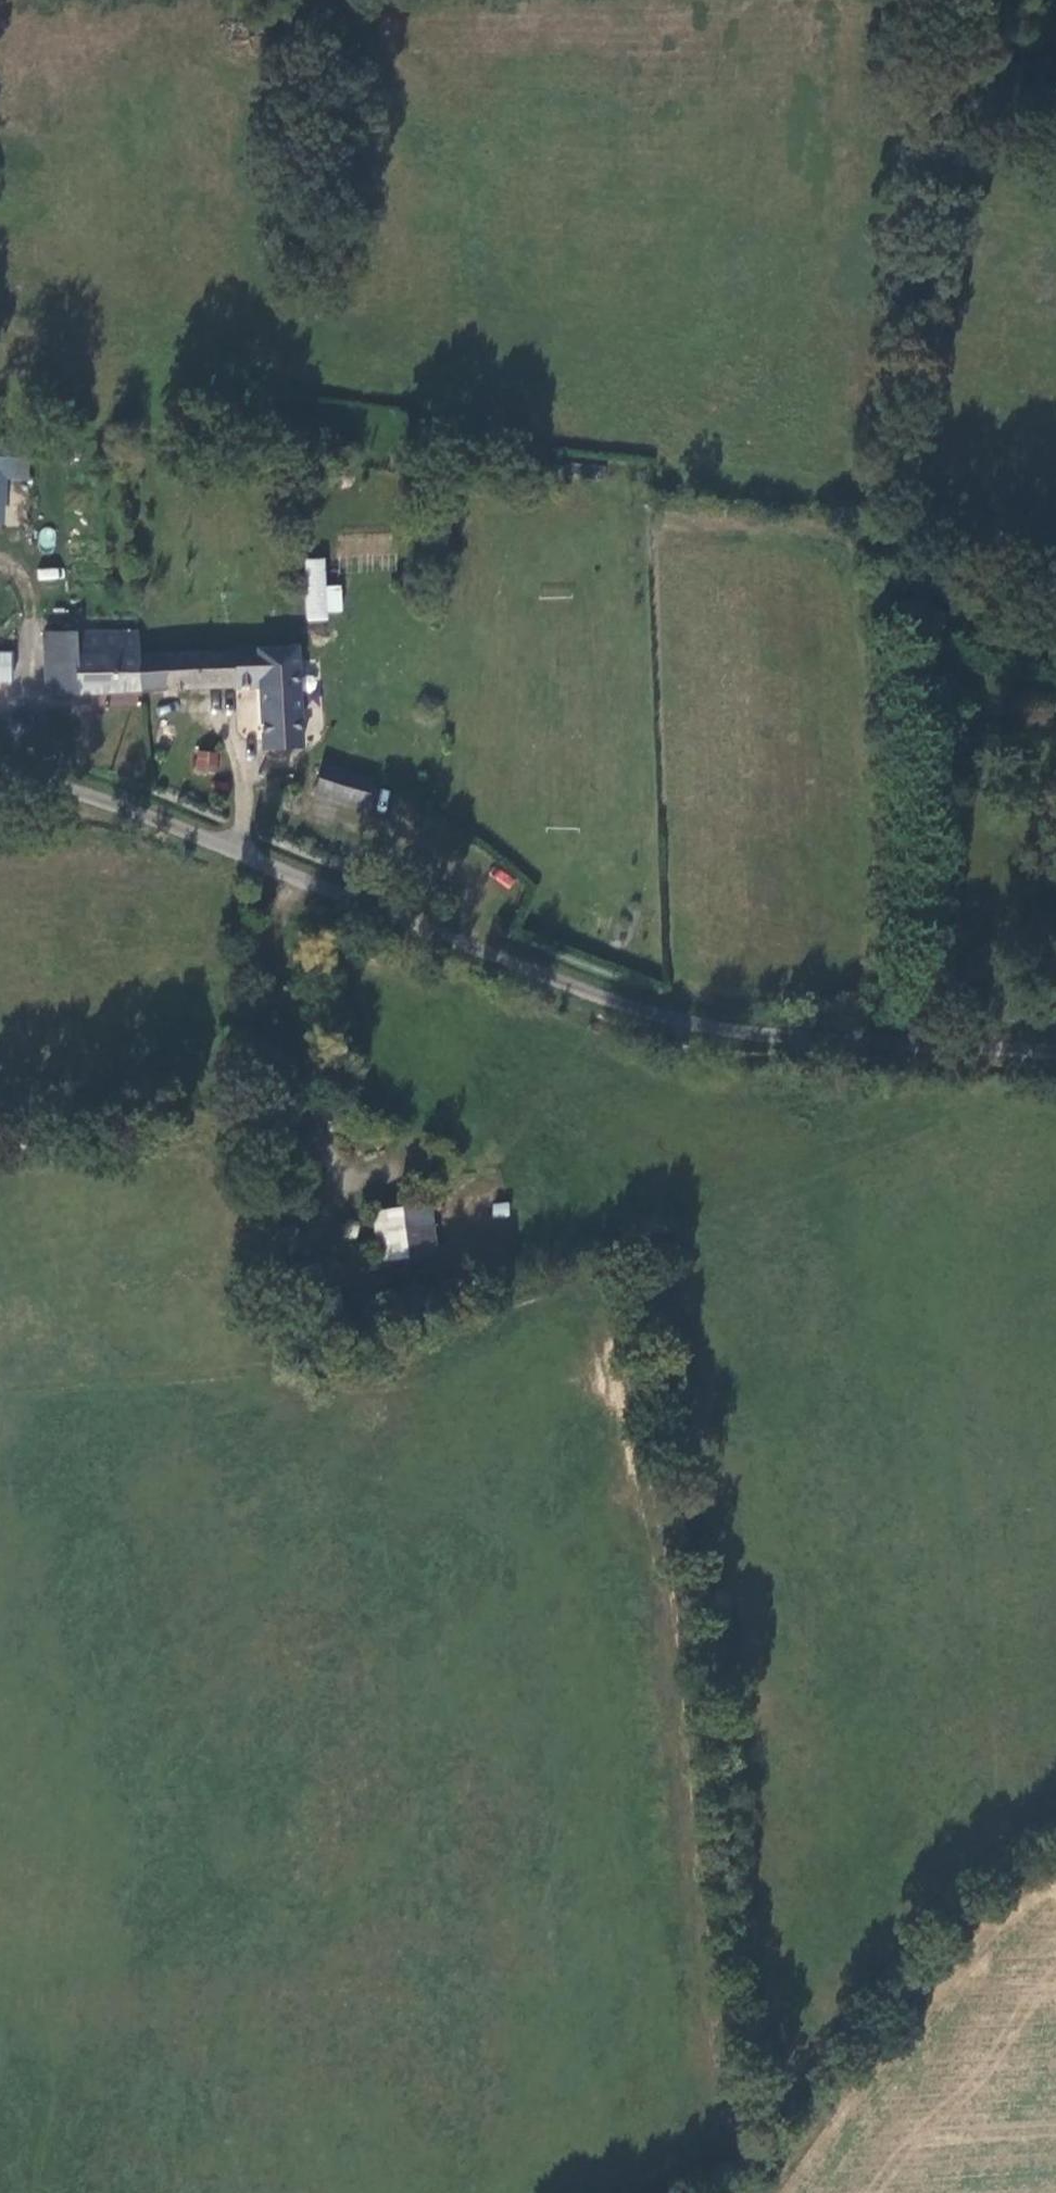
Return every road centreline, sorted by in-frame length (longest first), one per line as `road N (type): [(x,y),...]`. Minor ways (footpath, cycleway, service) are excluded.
road 1 (unclassified): [(1055,1050),(698,1025),(586,992),(127,807),(0,770)]

